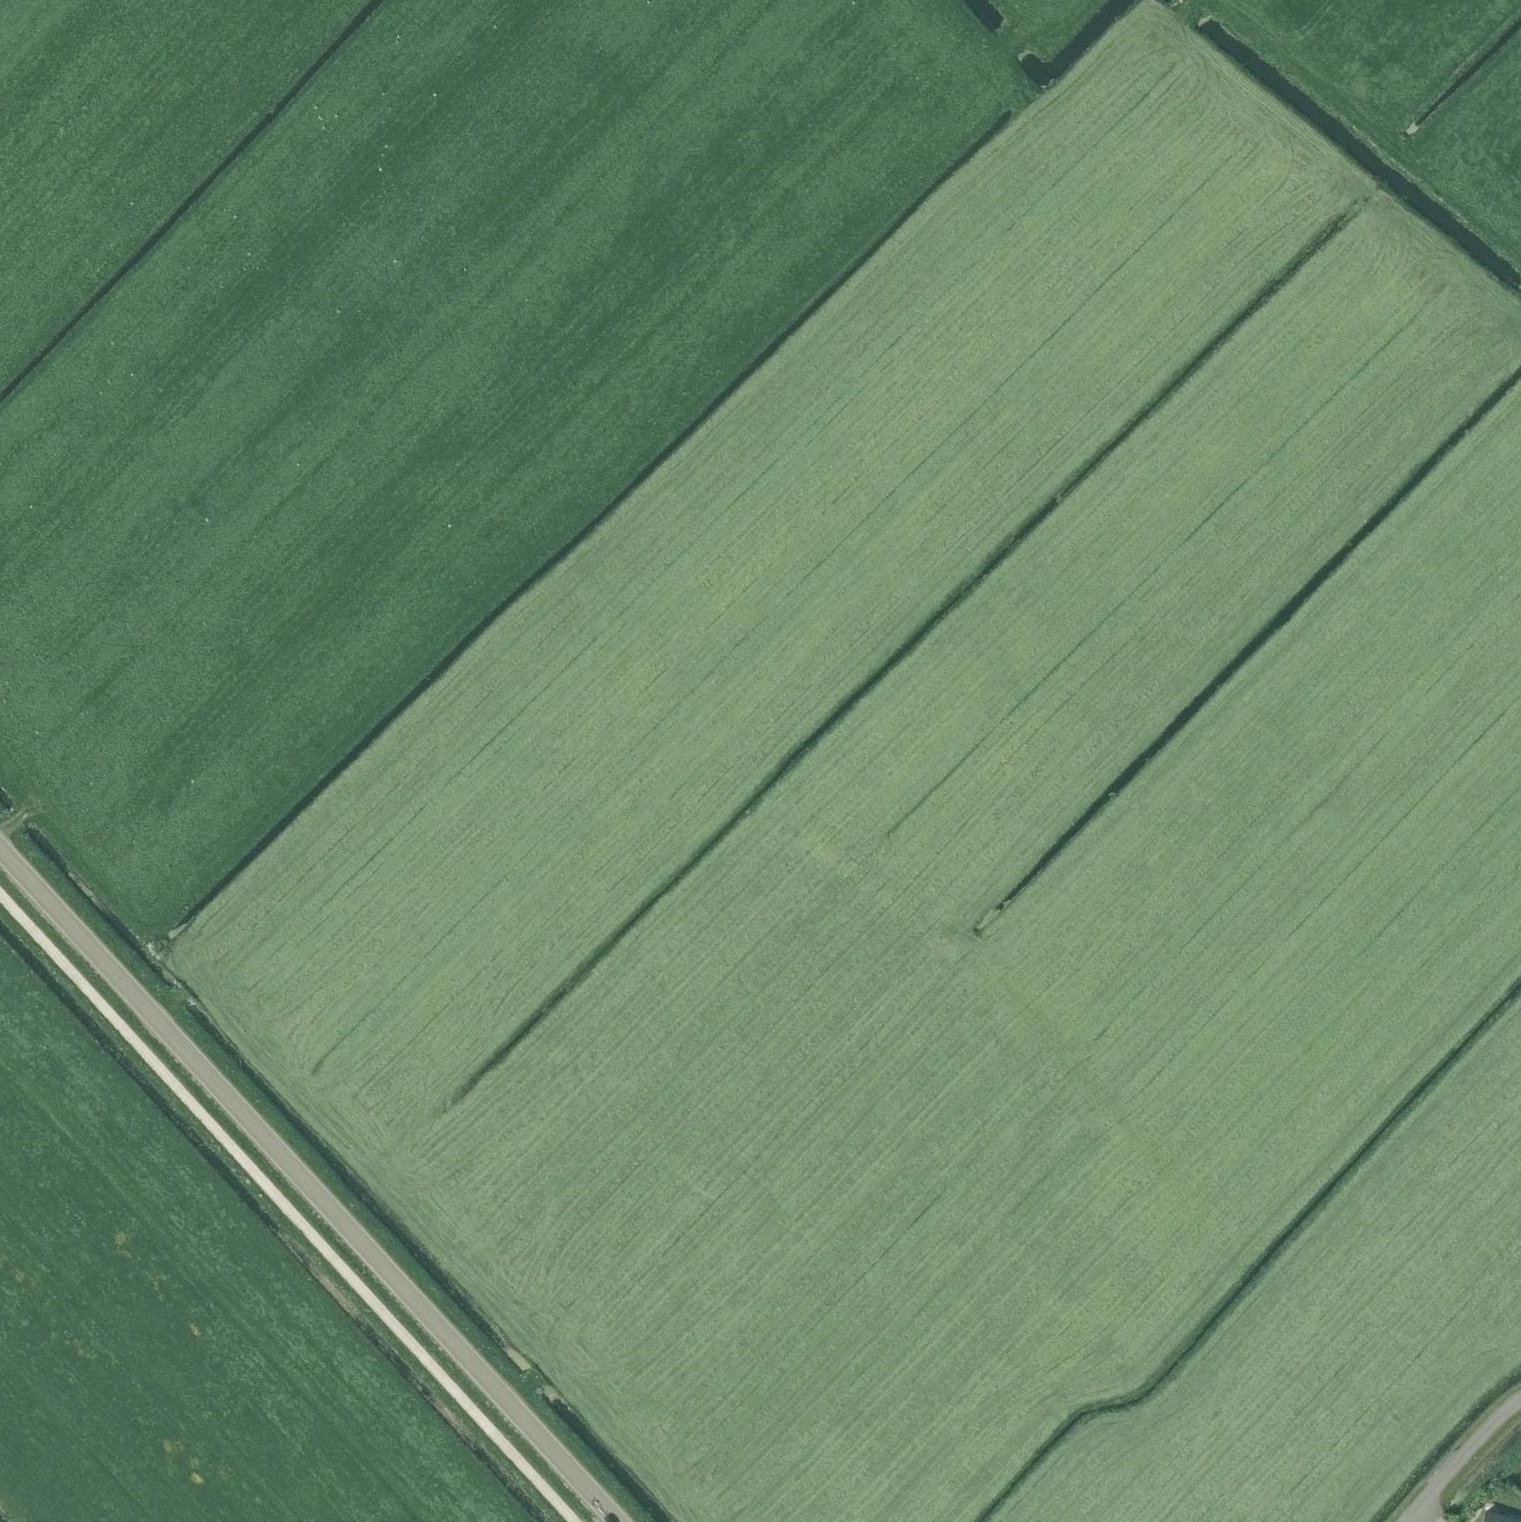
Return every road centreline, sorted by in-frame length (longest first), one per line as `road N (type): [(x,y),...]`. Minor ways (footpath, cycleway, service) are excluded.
road 1 (secondary): [(618,1521),(0,847)]
road 2 (unclassified): [(1413,1521),(1520,1404)]

